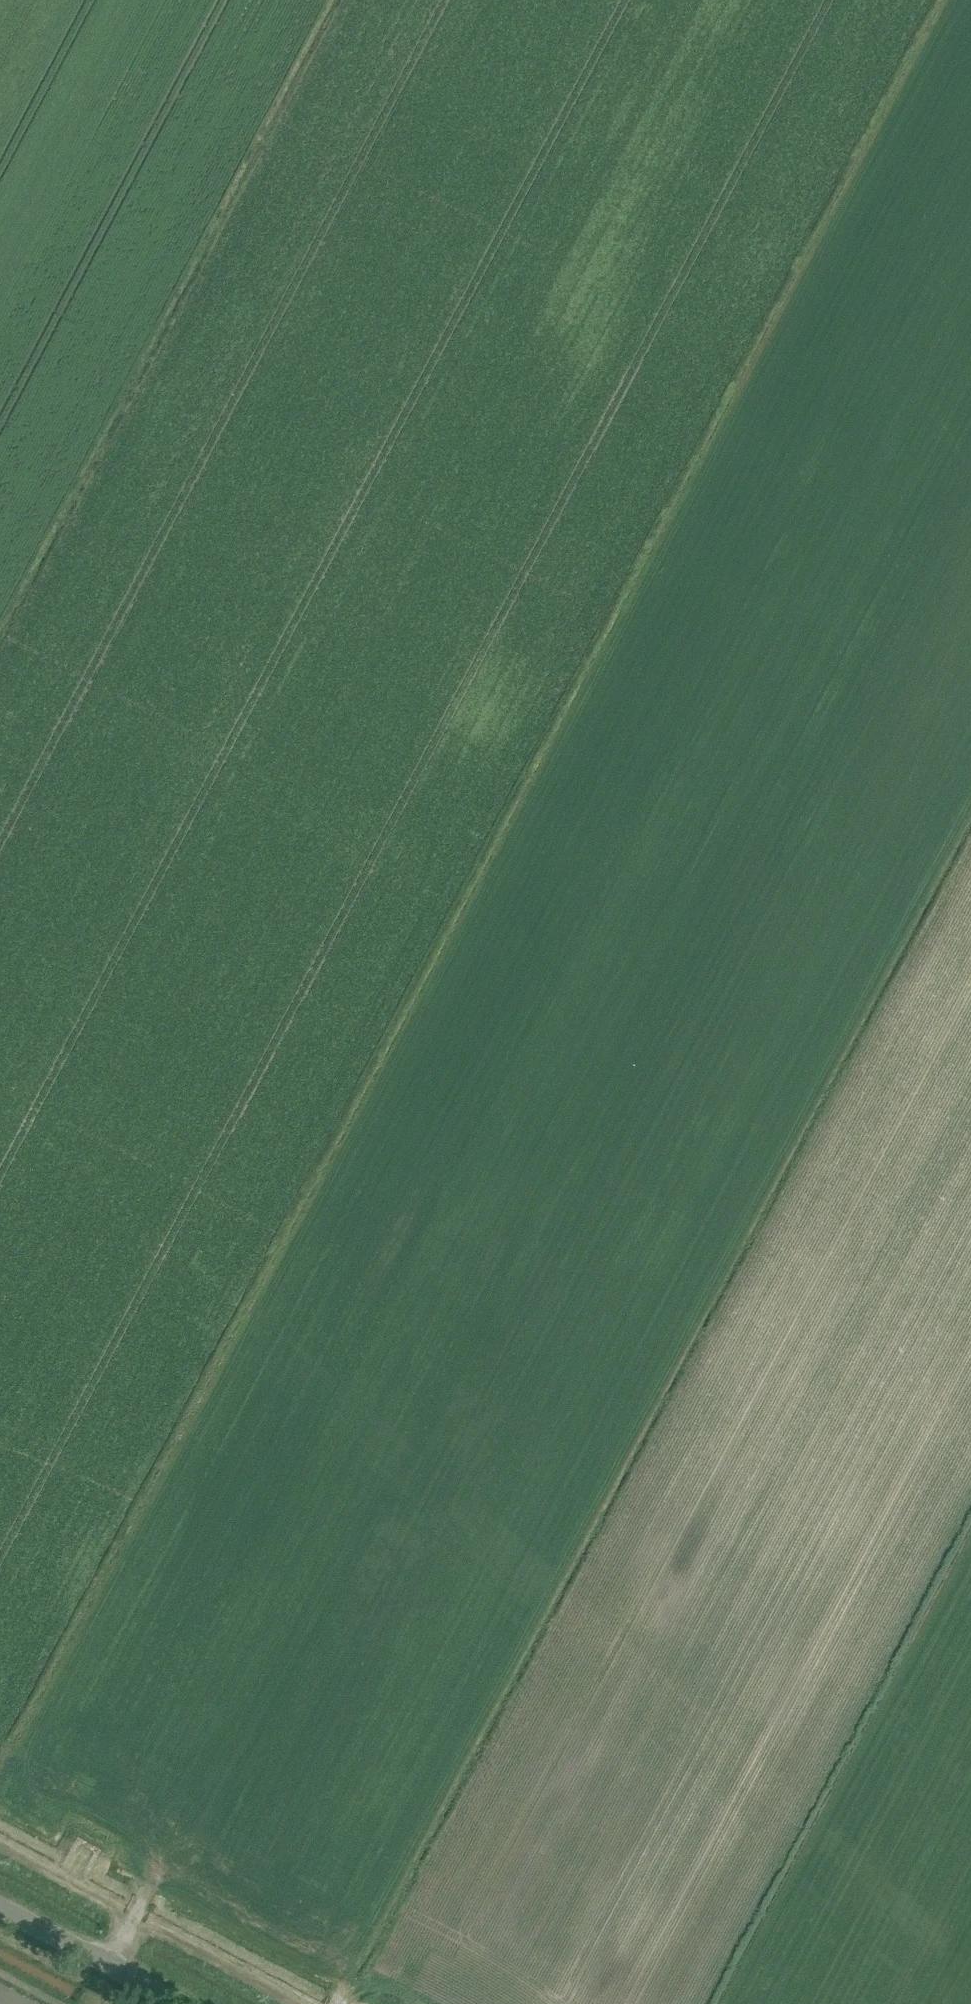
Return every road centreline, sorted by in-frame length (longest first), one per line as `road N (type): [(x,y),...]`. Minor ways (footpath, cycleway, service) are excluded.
road 1 (unclassified): [(198,2003),(0,1900)]

